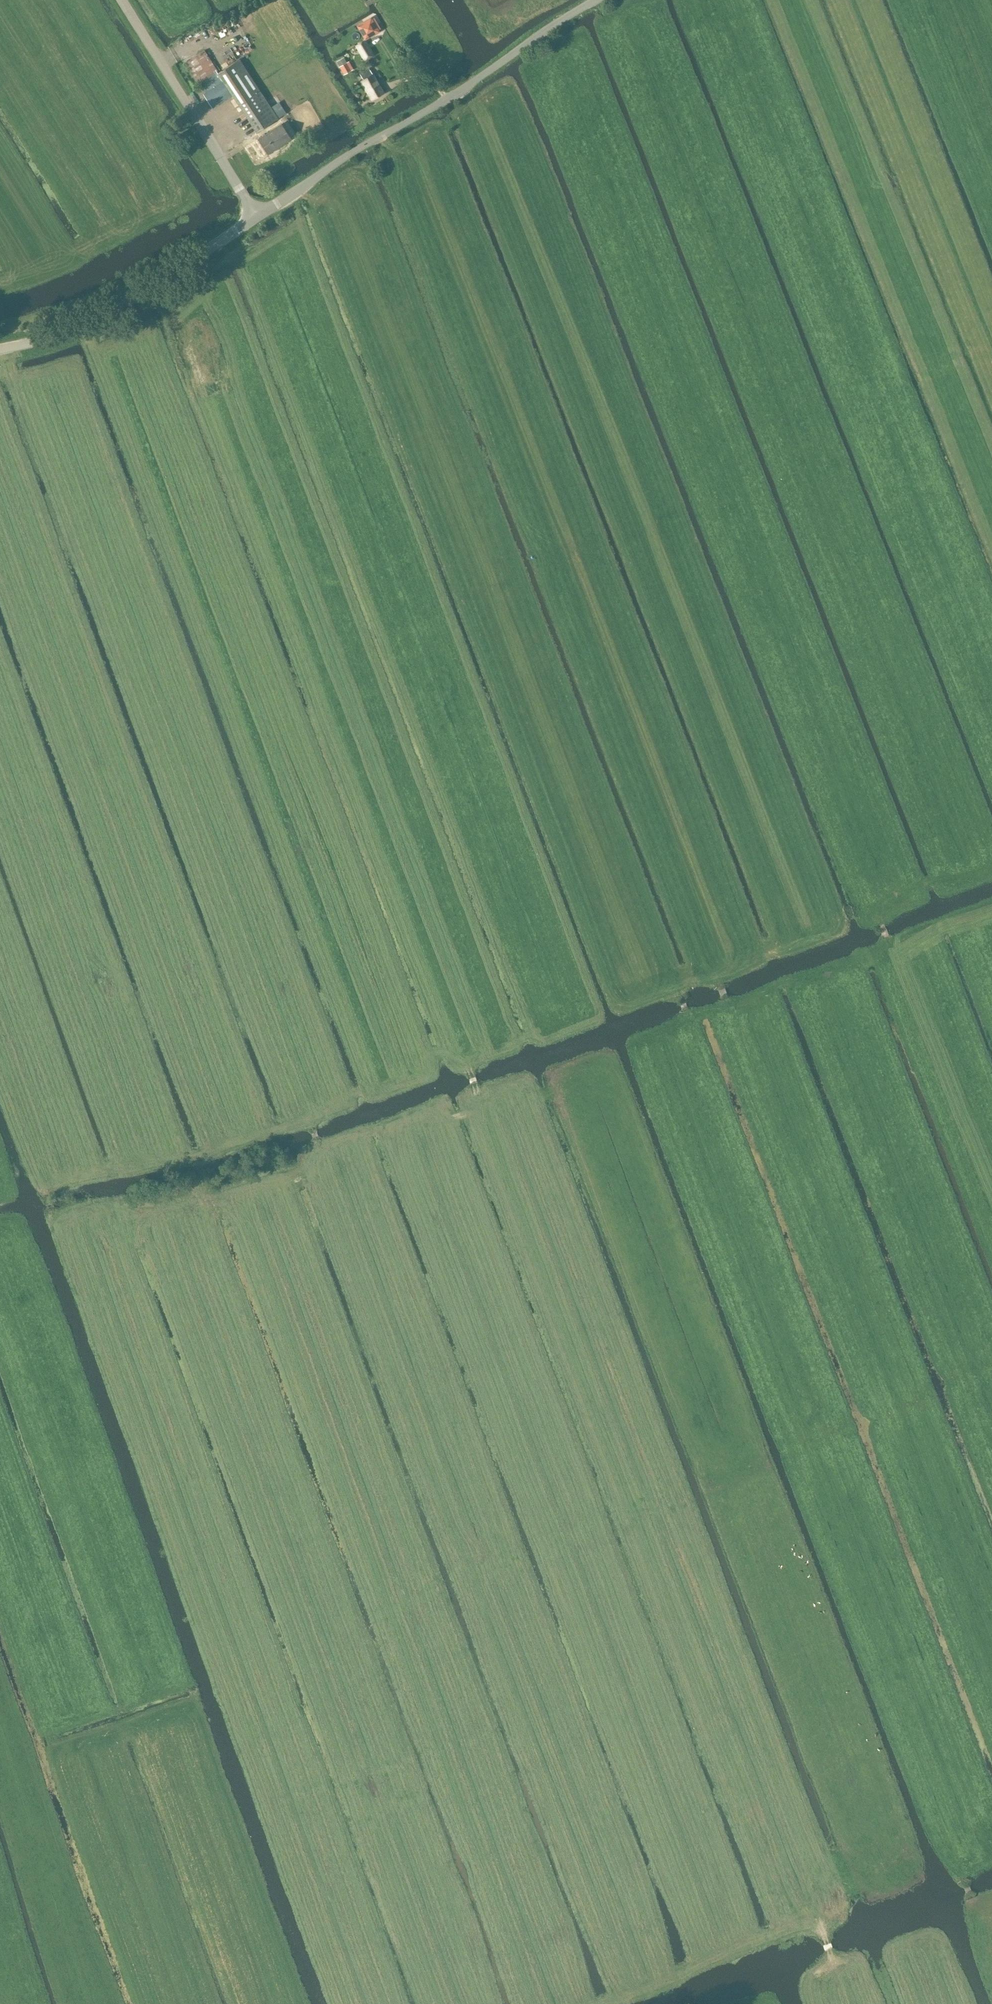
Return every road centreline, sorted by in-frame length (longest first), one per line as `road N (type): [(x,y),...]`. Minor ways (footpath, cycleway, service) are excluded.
road 1 (track): [(876,2003),(832,1962),(625,1438),(471,1075),(455,1057),(155,285)]
road 2 (track): [(2,349),(312,1130)]
road 3 (track): [(317,1142),(314,1180),(515,1729)]
road 4 (track): [(597,1703),(277,1808),(270,1819),(340,2003)]
road 5 (tertiary): [(256,217),(595,0)]
road 6 (tertiary): [(0,349),(125,305),(256,217)]
road 7 (unclassified): [(256,217),(120,0)]
road 8 (track): [(817,1919),(603,2003)]

